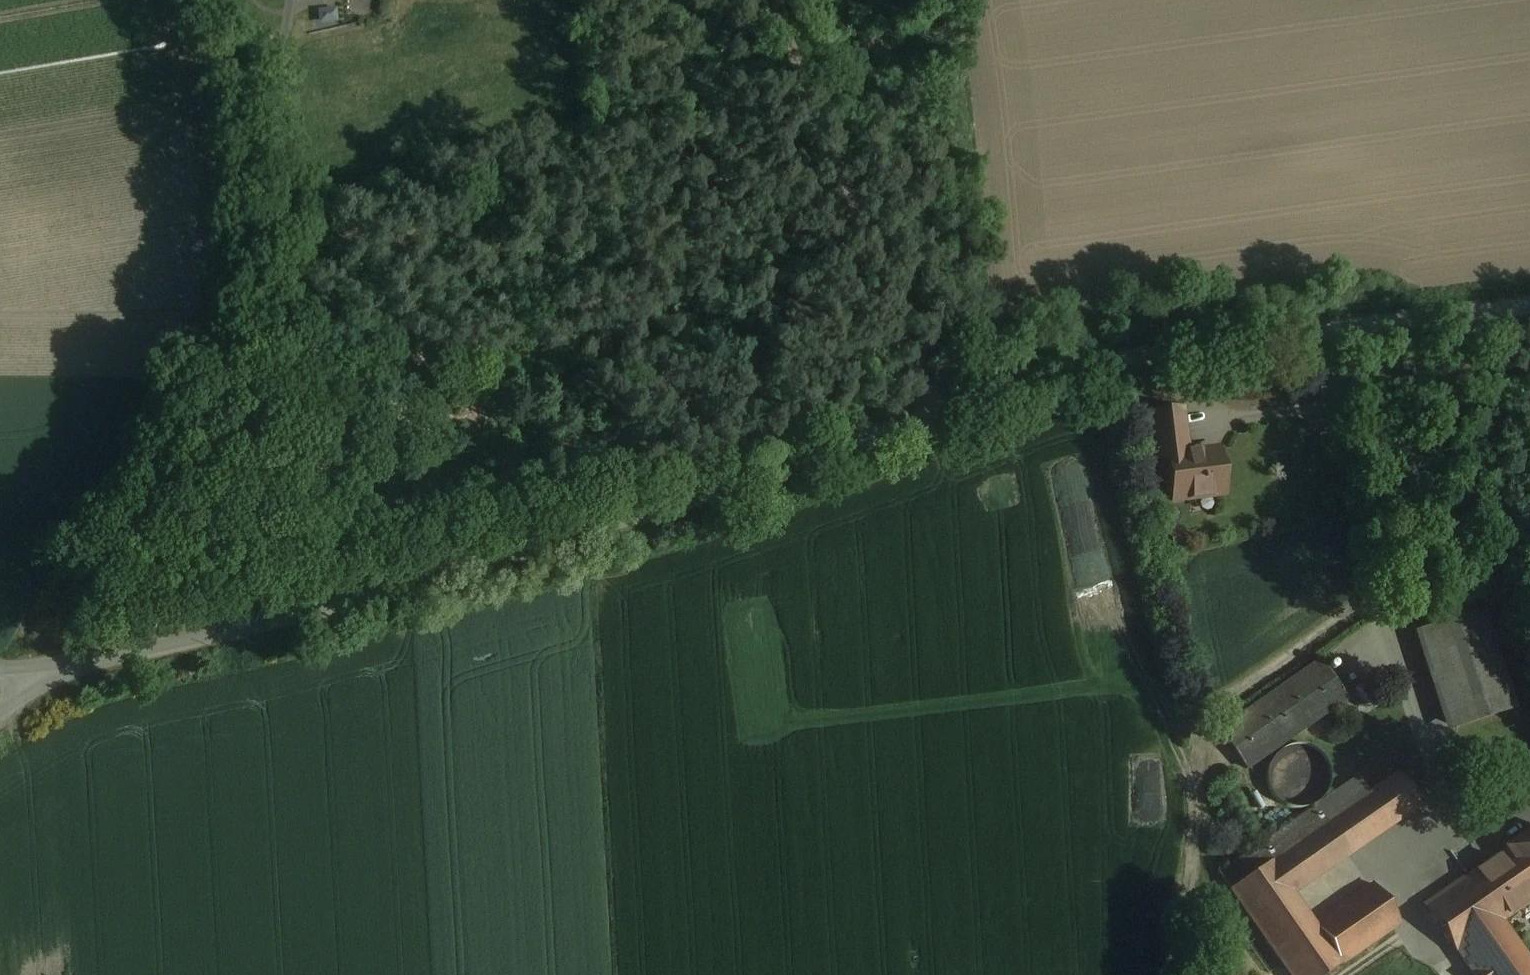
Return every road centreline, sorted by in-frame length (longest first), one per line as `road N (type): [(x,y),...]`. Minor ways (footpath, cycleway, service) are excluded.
road 1 (unclassified): [(1529,307),(1092,366),(407,586),(65,665)]
road 2 (track): [(937,415),(769,0)]

